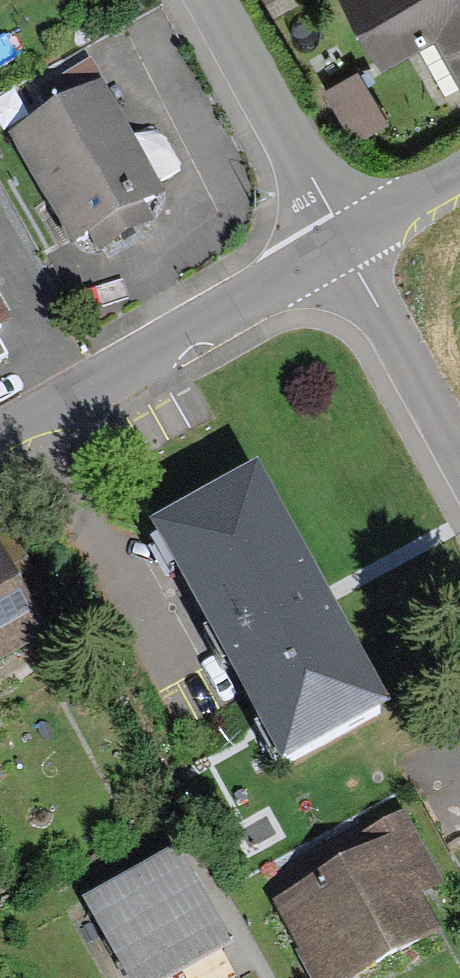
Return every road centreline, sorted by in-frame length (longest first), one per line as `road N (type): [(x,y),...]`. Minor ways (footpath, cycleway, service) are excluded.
road 1 (residential): [(347,242),(0,438)]
road 2 (residential): [(213,0),(347,242)]
road 3 (residential): [(347,242),(459,455)]
road 4 (residential): [(459,178),(347,242)]

